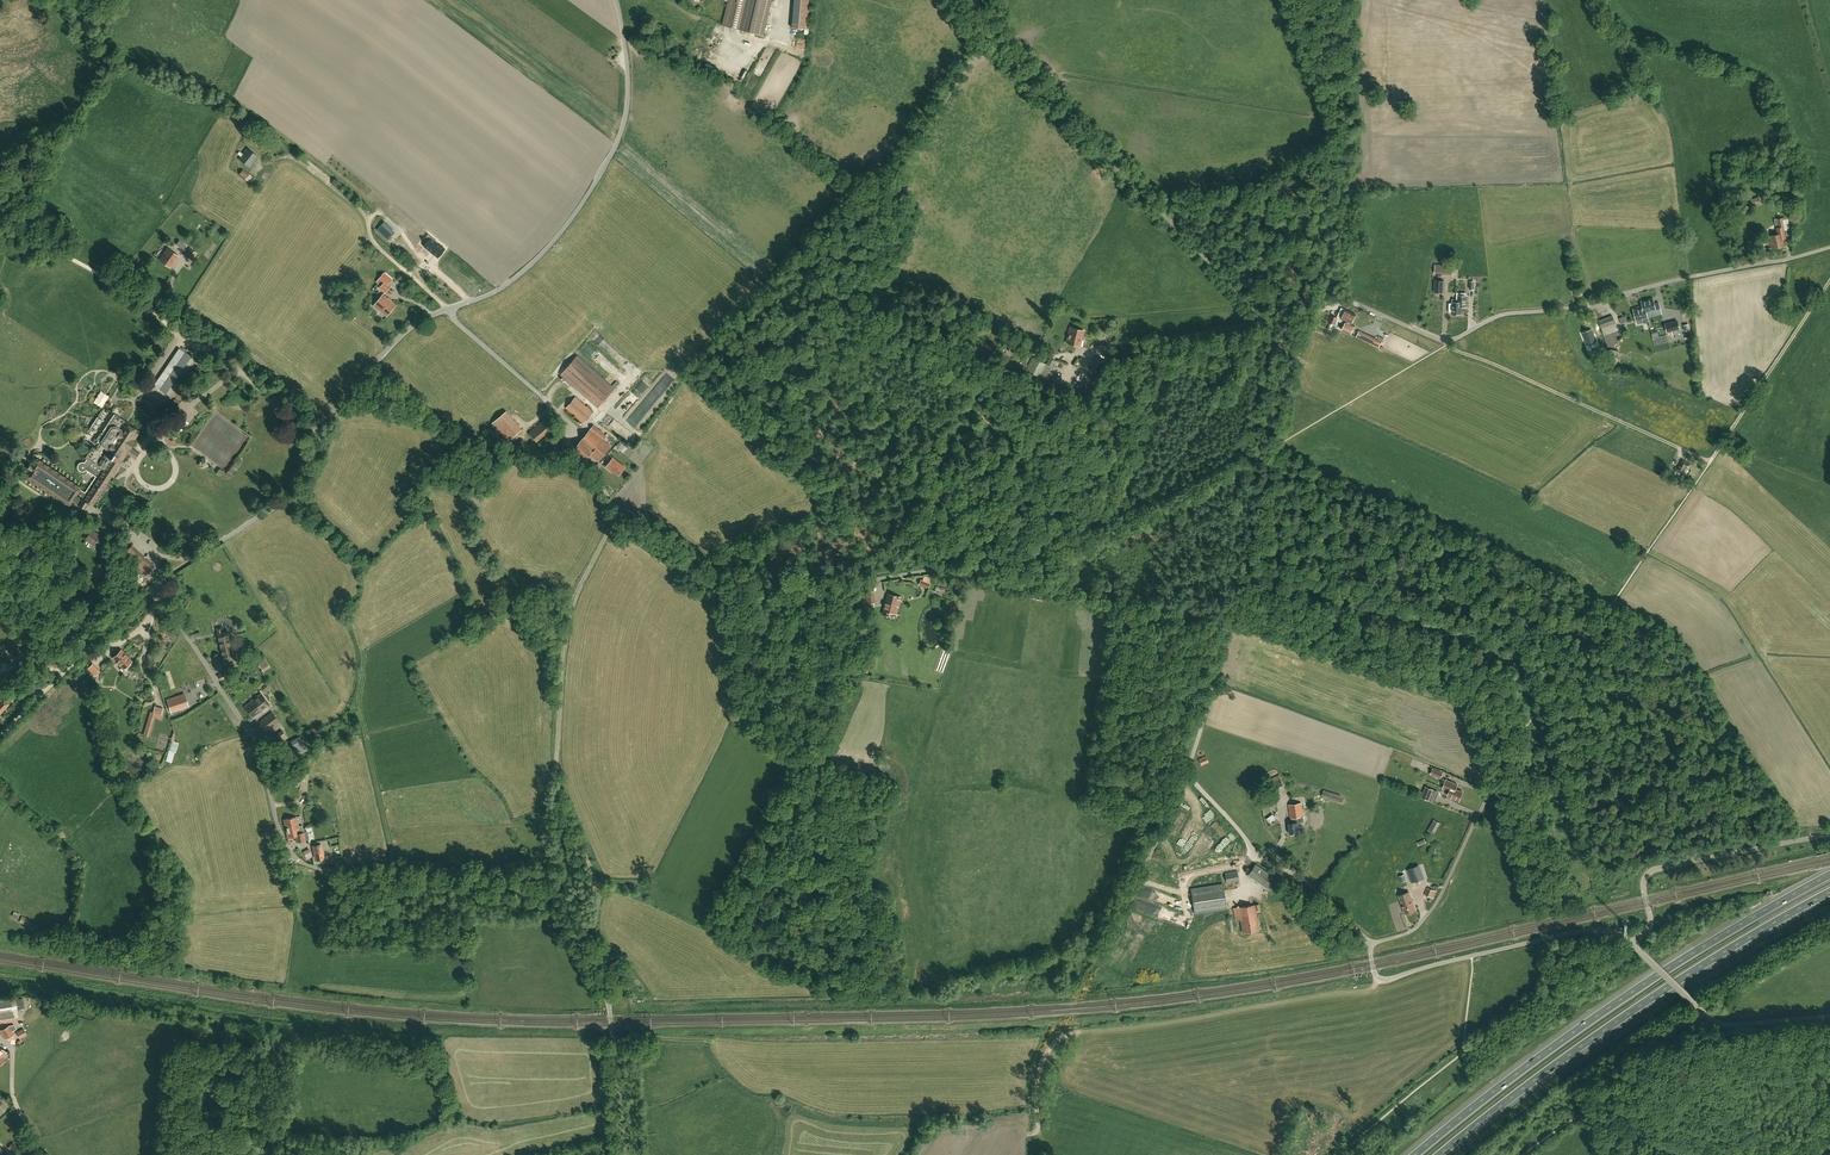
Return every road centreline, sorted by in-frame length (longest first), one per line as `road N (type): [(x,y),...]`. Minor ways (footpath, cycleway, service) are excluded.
road 1 (unclassified): [(1259,453),(1119,530),(1052,578),(1020,584),(965,567),(738,600),(617,511),(592,470),(569,452),(520,456),(380,411),(332,416)]
road 2 (unclassified): [(624,1154),(608,1005),(572,929),(533,899),(464,875),(391,867),(334,872),(299,862),(282,839),(257,747),(157,586)]
road 3 (unclassified): [(1268,324),(1352,303),(1448,340),(1499,314),(1573,307),(1829,247)]
road 4 (unclassified): [(1369,943),(1311,886),(1264,863),(1190,777),(1266,466),(1259,453)]
road 5 (unclassified): [(332,416),(407,331),(501,288),(535,261),(595,183),(627,103),(615,0)]
road 6 (motorway): [(1829,875),(1656,976),(1415,1154)]
road 7 (motorway): [(1439,1154),(1655,996),(1829,894)]
road 8 (unclassified): [(1268,324),(955,0)]
road 9 (track): [(617,511),(566,632),(563,803)]
road 10 (track): [(1447,344),(1710,461)]
road 11 (unclassified): [(1632,943),(1650,924),(1643,882),(1654,870),(1829,835)]
road 12 (track): [(448,309),(373,240),(365,215),(292,159),(274,160)]
road 13 (unclassified): [(157,586),(278,503),(318,436)]
road 14 (unclassified): [(157,586),(0,737)]
road 15 (unclassified): [(1369,943),(1410,932),(1429,914),(1494,783)]
road 16 (track): [(1110,951),(1192,779)]
road 17 (unclassified): [(176,330),(318,436)]
road 18 (unclassified): [(1471,956),(1589,930),(1632,943)]
road 19 (unclassified): [(1691,1001),(1726,1024),(1829,1015)]
road 20 (unclassified): [(1259,453),(1281,352),(1268,324)]
road 21 (unclassified): [(1471,956),(1379,979),(1369,943)]

